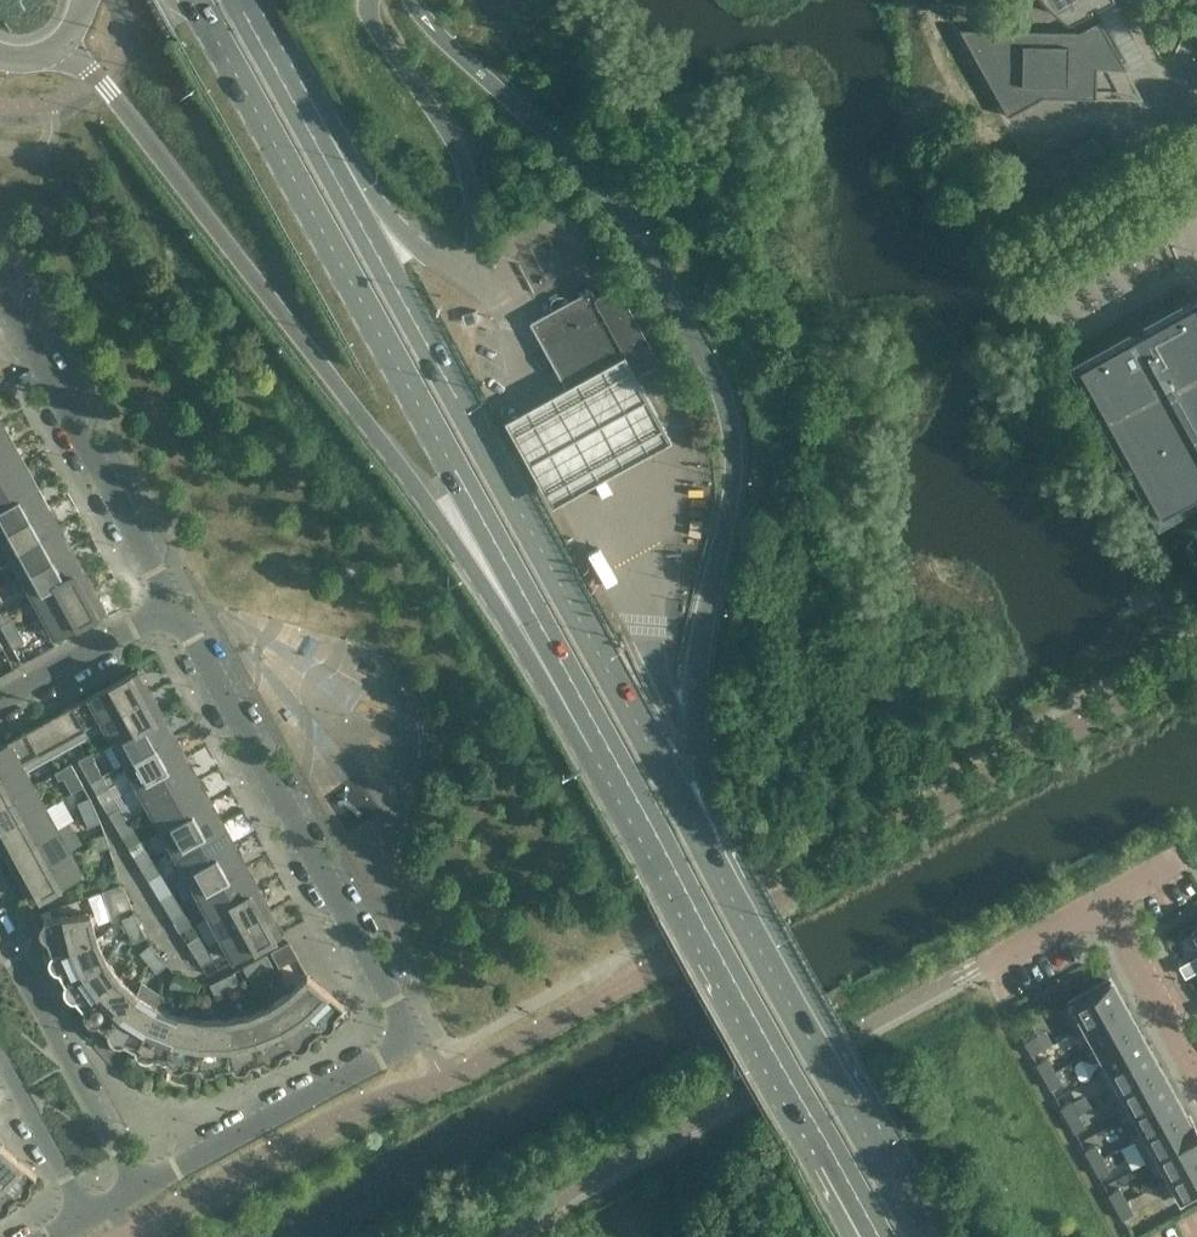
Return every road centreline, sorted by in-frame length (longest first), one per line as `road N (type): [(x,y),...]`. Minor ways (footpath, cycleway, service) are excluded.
road 1 (trunk): [(864,1134),(272,64)]
road 2 (trunk): [(48,53),(80,64),(108,89),(441,522),(584,755),(620,768)]
road 3 (trunk): [(702,770),(694,693),(733,488),(726,405),(611,196),(442,39),(412,0)]
road 4 (trunk): [(195,0),(620,768)]
road 5 (residential): [(140,1190),(414,1042),(176,606)]
road 6 (trunk): [(864,1134),(867,1092),(729,842),(702,770)]
road 7 (trunk): [(620,768),(815,1120)]
road 8 (residential): [(176,606),(0,287)]
road 9 (trunk): [(469,282),(478,228),(462,162),(448,128),(377,30),(373,0)]
road 10 (trunk): [(469,282),(393,222),(310,81),(272,64)]
road 11 (residential): [(140,1190),(0,937)]
road 12 (residential): [(0,702),(176,606)]
road 13 (residential): [(1104,902),(1196,1071)]
road 14 (residential): [(0,1059),(87,1218)]
road 15 (residential): [(983,969),(1104,902)]
road 16 (trunk): [(702,770),(654,644)]
road 17 (trunk): [(815,1120),(879,1236)]
road 18 (trunk): [(815,1120),(814,1170),(850,1236)]

